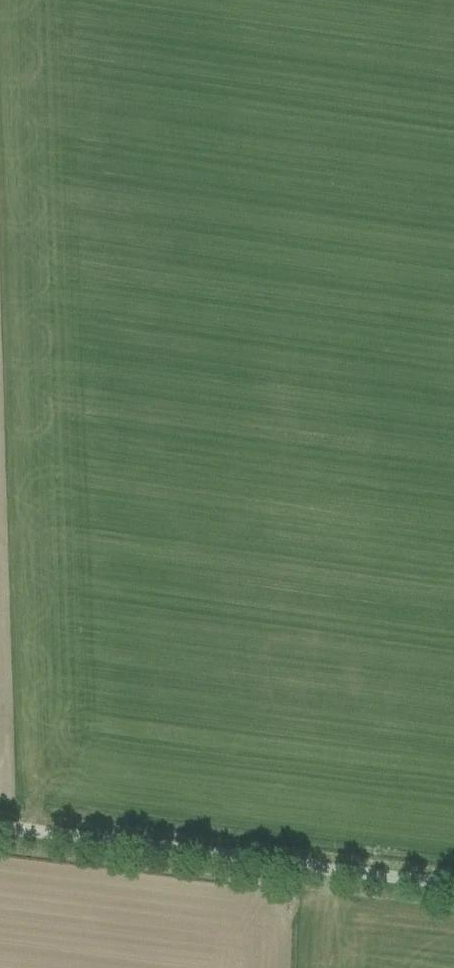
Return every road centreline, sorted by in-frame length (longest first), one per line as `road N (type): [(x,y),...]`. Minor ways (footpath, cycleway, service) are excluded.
road 1 (unclassified): [(453,885),(0,827)]

